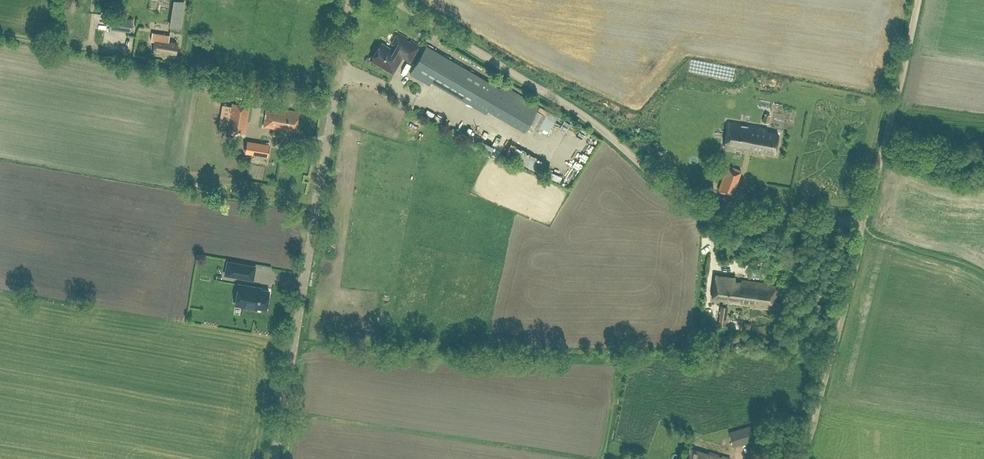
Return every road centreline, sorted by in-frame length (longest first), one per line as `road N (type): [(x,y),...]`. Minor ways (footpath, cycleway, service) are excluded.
road 1 (track): [(391,0),(591,120),(678,195),(747,216),(860,222)]
road 2 (tertiary): [(274,458),(350,0)]
road 3 (track): [(860,222),(918,0)]
road 4 (track): [(861,235),(810,435)]
road 5 (track): [(861,235),(983,273)]

